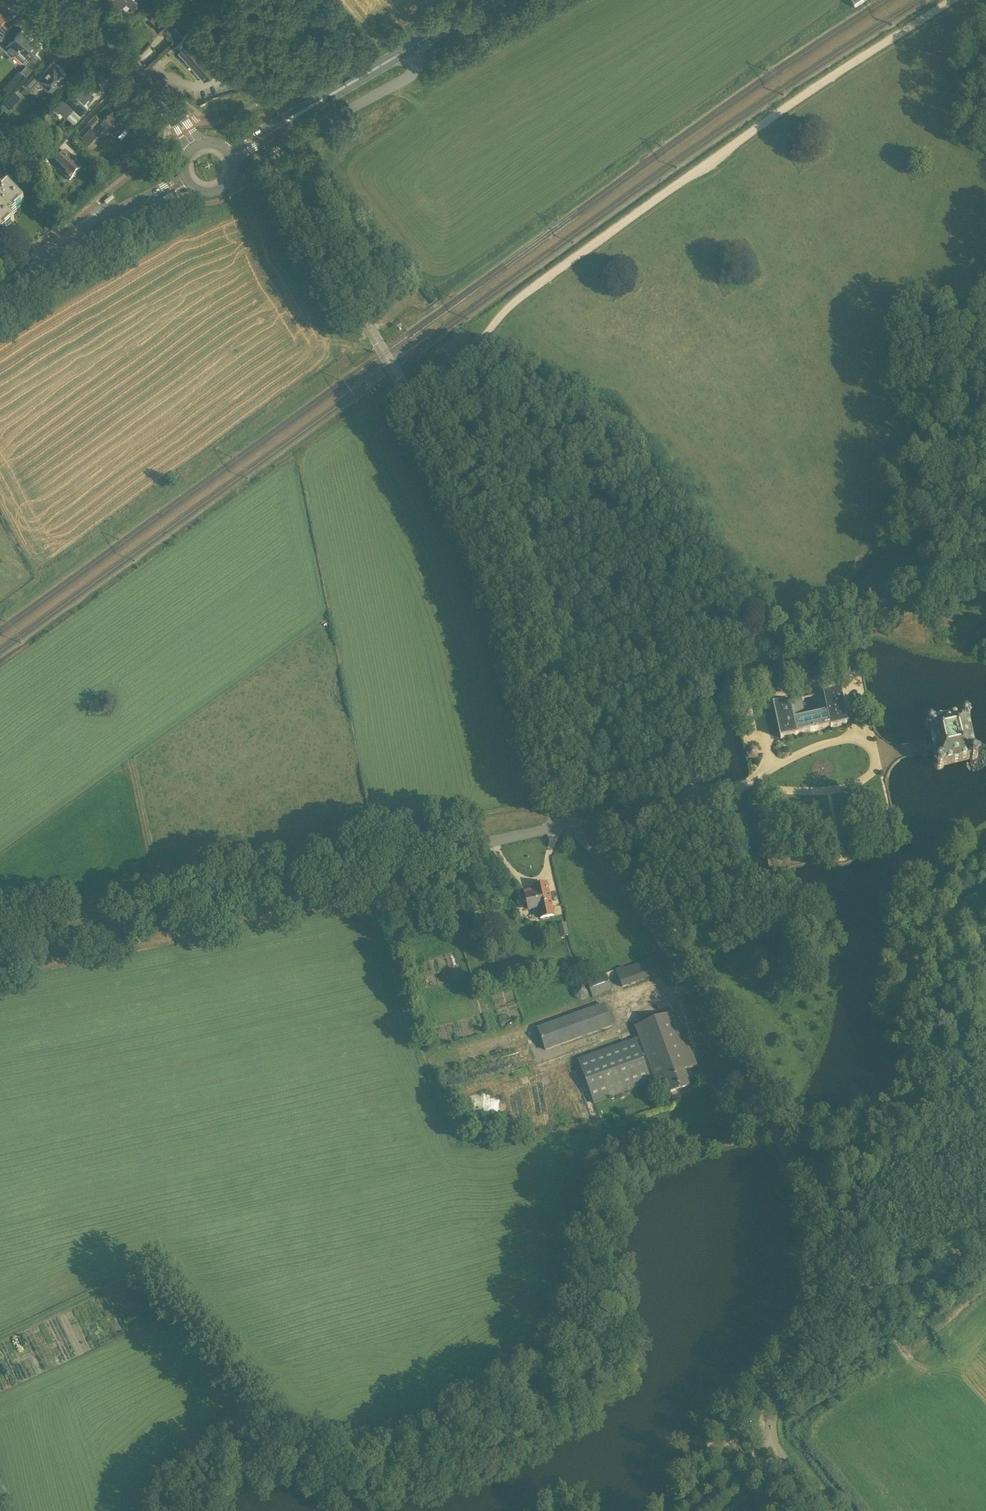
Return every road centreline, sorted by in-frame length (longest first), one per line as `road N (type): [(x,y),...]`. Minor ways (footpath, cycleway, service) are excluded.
road 1 (unclassified): [(571,823),(556,791),(520,636),(480,529),(272,155),(409,76),(402,53)]
road 2 (unclassified): [(571,823),(661,940),(837,1243),(835,1283),(772,1426)]
road 3 (track): [(407,390),(458,363),(514,303),(634,214),(952,0)]
road 4 (unclassified): [(571,823),(0,949)]
road 5 (track): [(0,1336),(147,1269),(336,1481)]
road 6 (track): [(985,594),(745,648)]
road 7 (track): [(985,1289),(918,1350),(906,1349),(837,1243)]
road 8 (secondary): [(0,292),(187,179)]
road 9 (secondary): [(194,146),(142,81),(50,0)]
road 10 (secondary): [(230,155),(402,53)]
road 11 (track): [(537,696),(694,660)]

